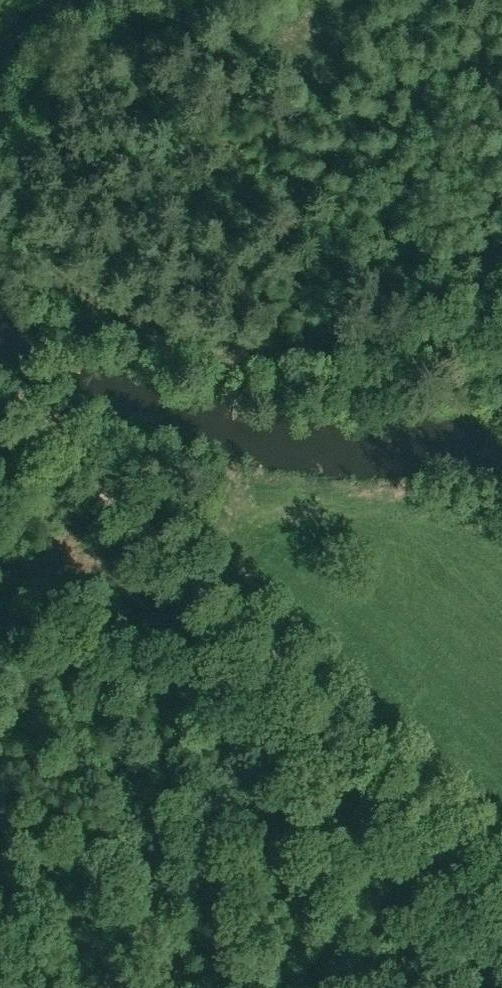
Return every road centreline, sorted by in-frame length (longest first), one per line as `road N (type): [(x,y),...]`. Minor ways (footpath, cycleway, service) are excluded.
road 1 (track): [(501,883),(0,389)]

